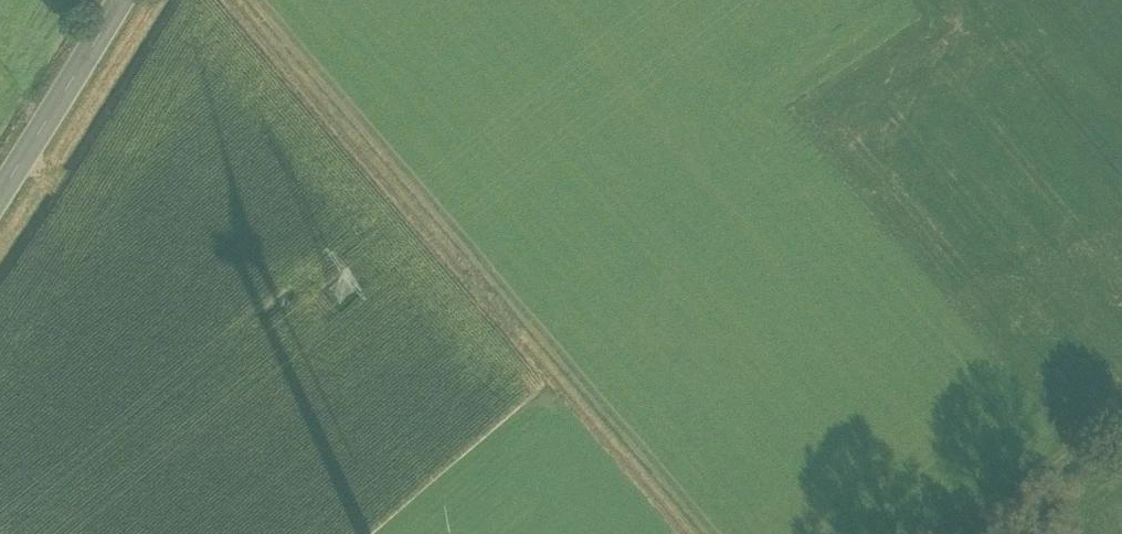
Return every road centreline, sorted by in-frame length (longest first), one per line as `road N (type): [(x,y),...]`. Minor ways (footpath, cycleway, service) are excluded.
road 1 (tertiary): [(0,192),(121,0)]

